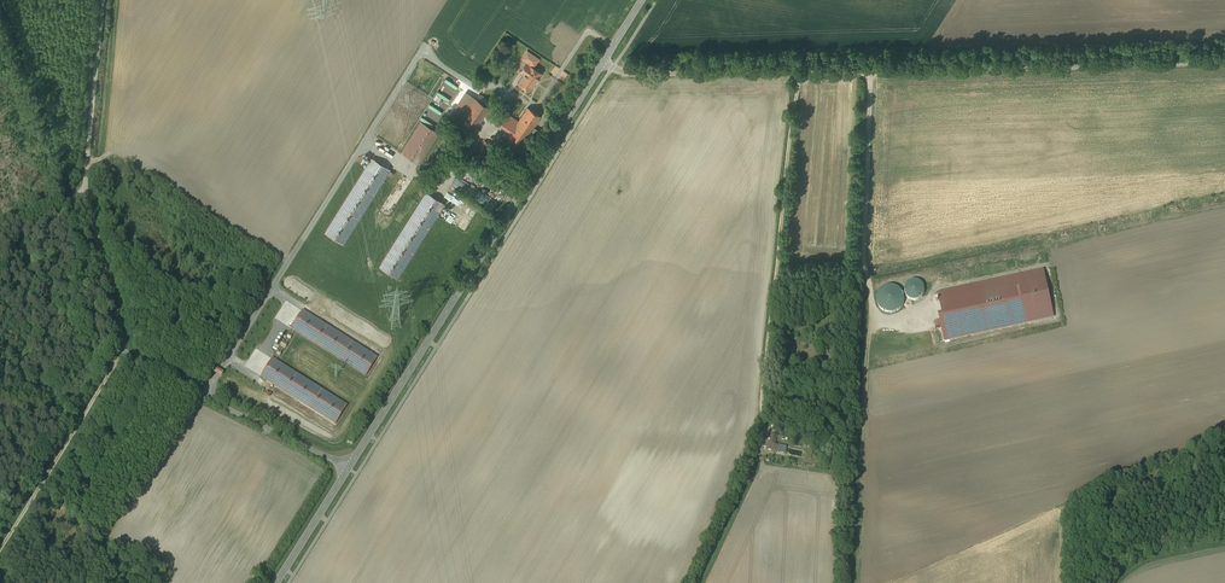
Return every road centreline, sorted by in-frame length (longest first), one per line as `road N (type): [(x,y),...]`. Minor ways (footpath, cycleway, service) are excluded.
road 1 (unclassified): [(602,64),(646,75),(1224,63)]
road 2 (unclassified): [(350,466),(126,347),(87,185),(106,0)]
road 3 (tertiary): [(602,64),(350,466)]
road 4 (track): [(797,72),(762,442)]
road 5 (track): [(126,347),(0,549)]
road 6 (tertiary): [(350,466),(277,582)]

